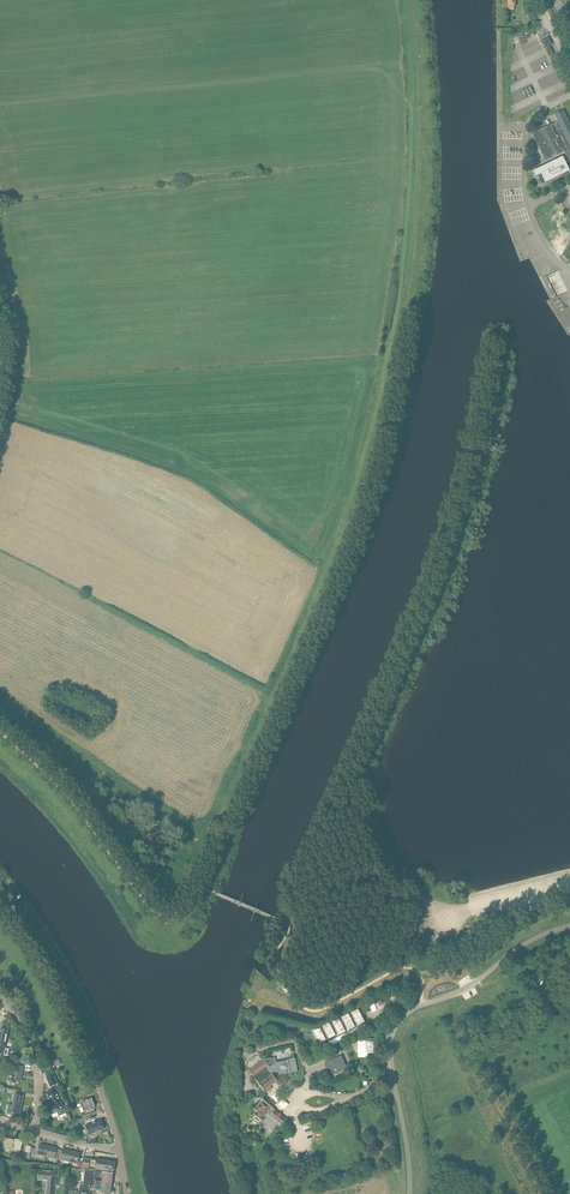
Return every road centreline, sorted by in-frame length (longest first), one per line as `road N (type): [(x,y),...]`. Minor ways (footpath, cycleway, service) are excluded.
road 1 (track): [(199,887),(335,574),(391,391),(417,197),(409,0)]
road 2 (unclassified): [(409,1193),(391,1062),(395,1029),(411,1011),(458,992),(523,945),(569,926)]
road 3 (unclassified): [(120,1150),(53,972),(22,918),(0,907)]
road 4 (residential): [(36,1132),(35,1051),(0,1000)]

